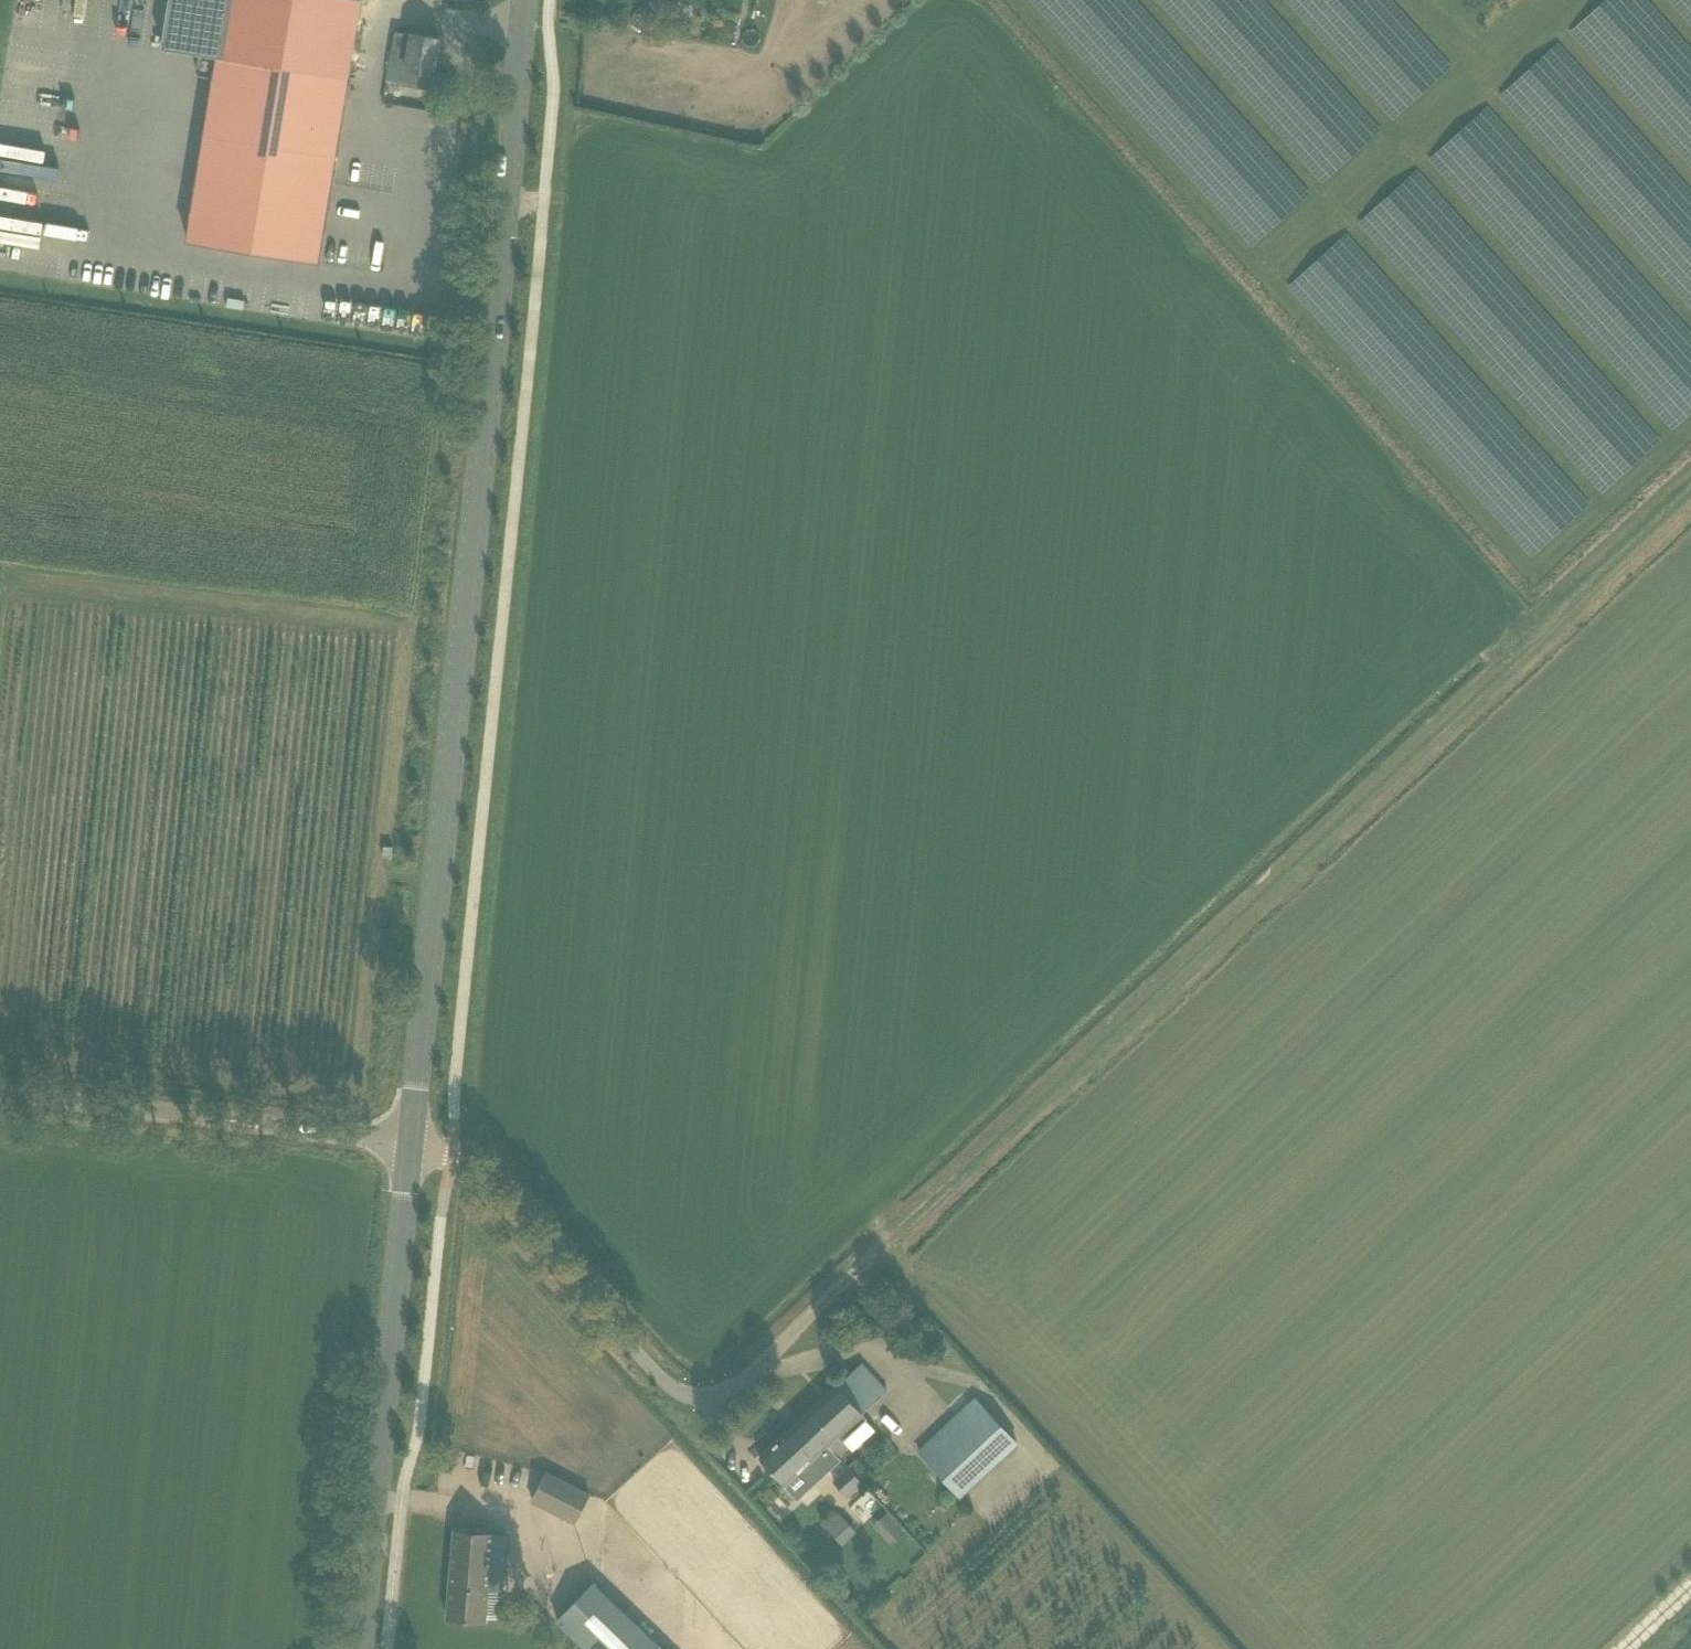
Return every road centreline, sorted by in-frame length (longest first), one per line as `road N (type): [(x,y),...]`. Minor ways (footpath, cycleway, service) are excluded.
road 1 (tertiary): [(415,1144),(522,0)]
road 2 (track): [(1690,503),(873,1262)]
road 3 (unclassified): [(873,1262),(722,1395),(688,1400),(660,1381),(451,1149),(415,1144)]
road 4 (tertiary): [(362,1648),(415,1144)]
road 5 (unclassified): [(415,1144),(0,1097)]

